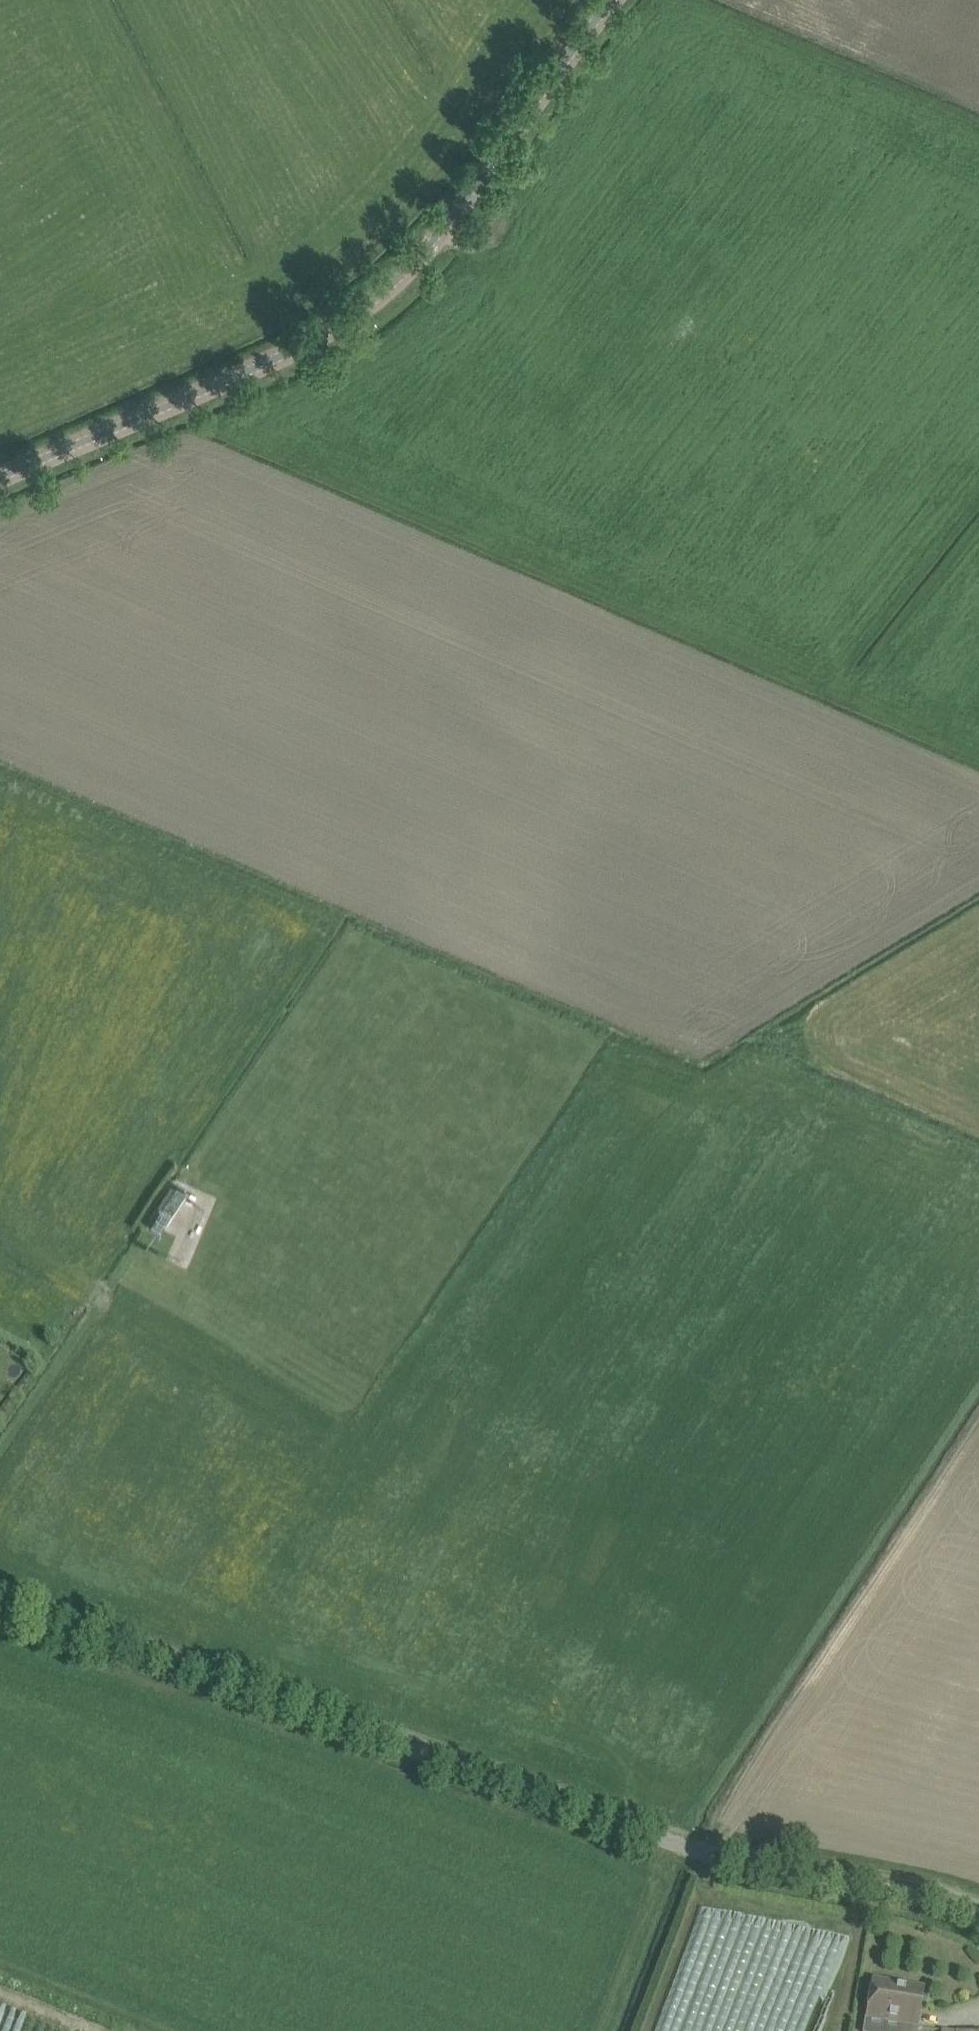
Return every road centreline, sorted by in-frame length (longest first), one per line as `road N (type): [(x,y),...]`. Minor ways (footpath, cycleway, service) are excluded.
road 1 (unclassified): [(978,1916),(668,1841),(0,1602)]
road 2 (tertiary): [(0,477),(271,361),(358,311),(432,241),(613,0)]

